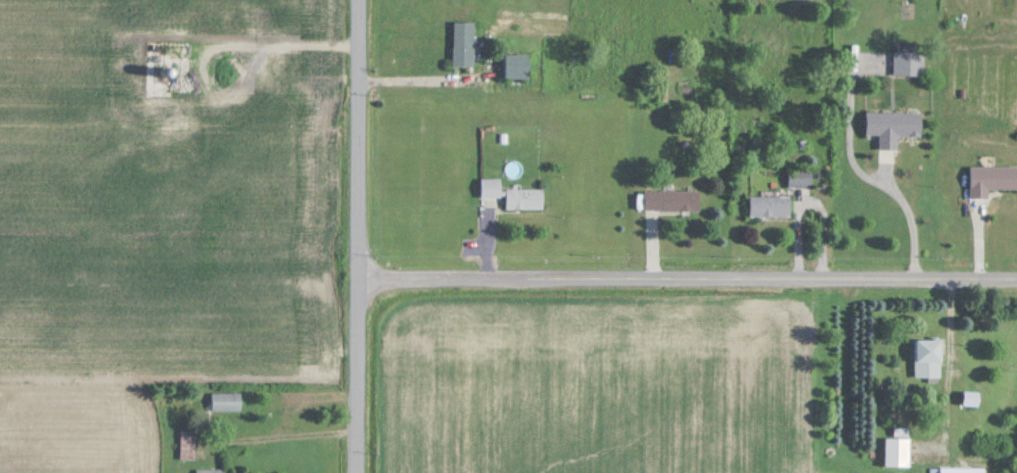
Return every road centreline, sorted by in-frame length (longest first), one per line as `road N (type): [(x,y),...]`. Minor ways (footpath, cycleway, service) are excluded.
road 1 (residential): [(359,282),(1016,281)]
road 2 (residential): [(359,472),(359,0)]

